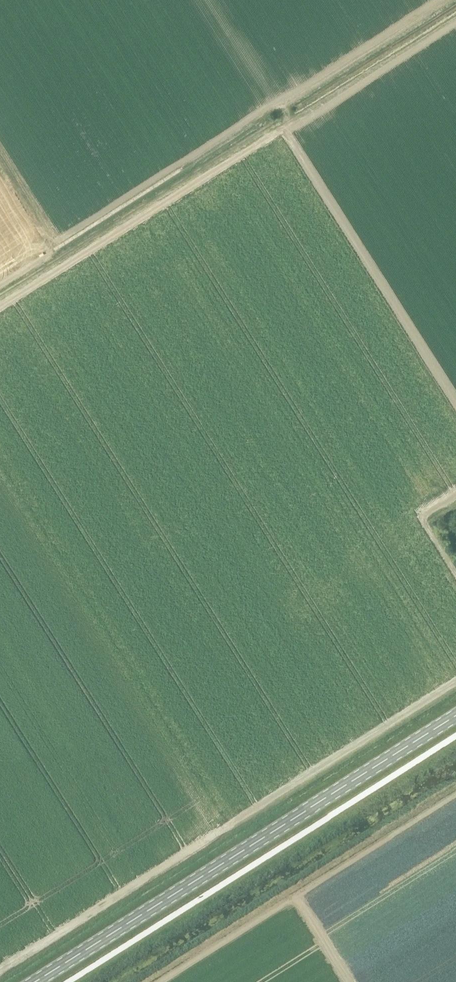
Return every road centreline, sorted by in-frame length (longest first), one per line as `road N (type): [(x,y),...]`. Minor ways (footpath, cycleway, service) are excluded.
road 1 (secondary): [(34,981),(455,716)]

